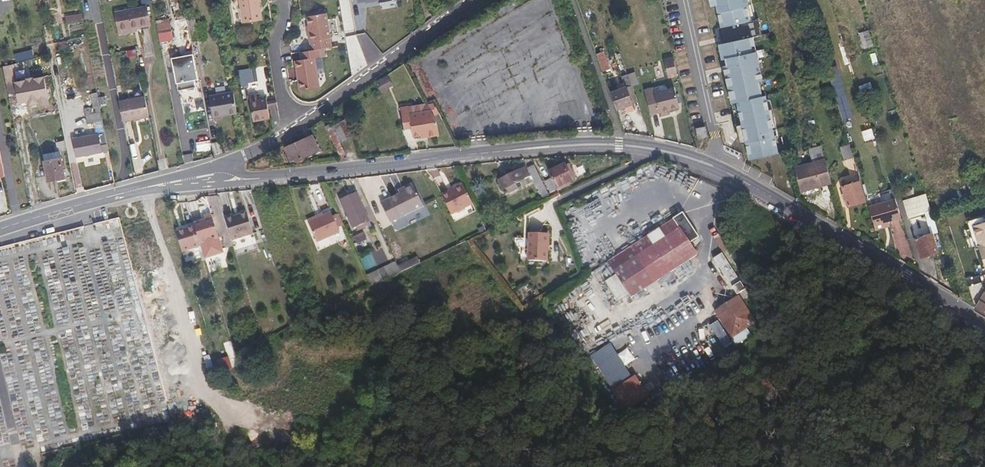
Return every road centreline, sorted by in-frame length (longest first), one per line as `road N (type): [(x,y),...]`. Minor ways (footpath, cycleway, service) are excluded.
road 1 (residential): [(984,322),(744,180),(657,149),(579,143),(284,177),(210,175)]
road 2 (track): [(222,412),(145,187)]
road 3 (tertiary): [(0,229),(210,175)]
road 4 (tertiary): [(301,123),(471,0)]
road 5 (residential): [(301,123),(286,96),(273,35),(283,0)]

